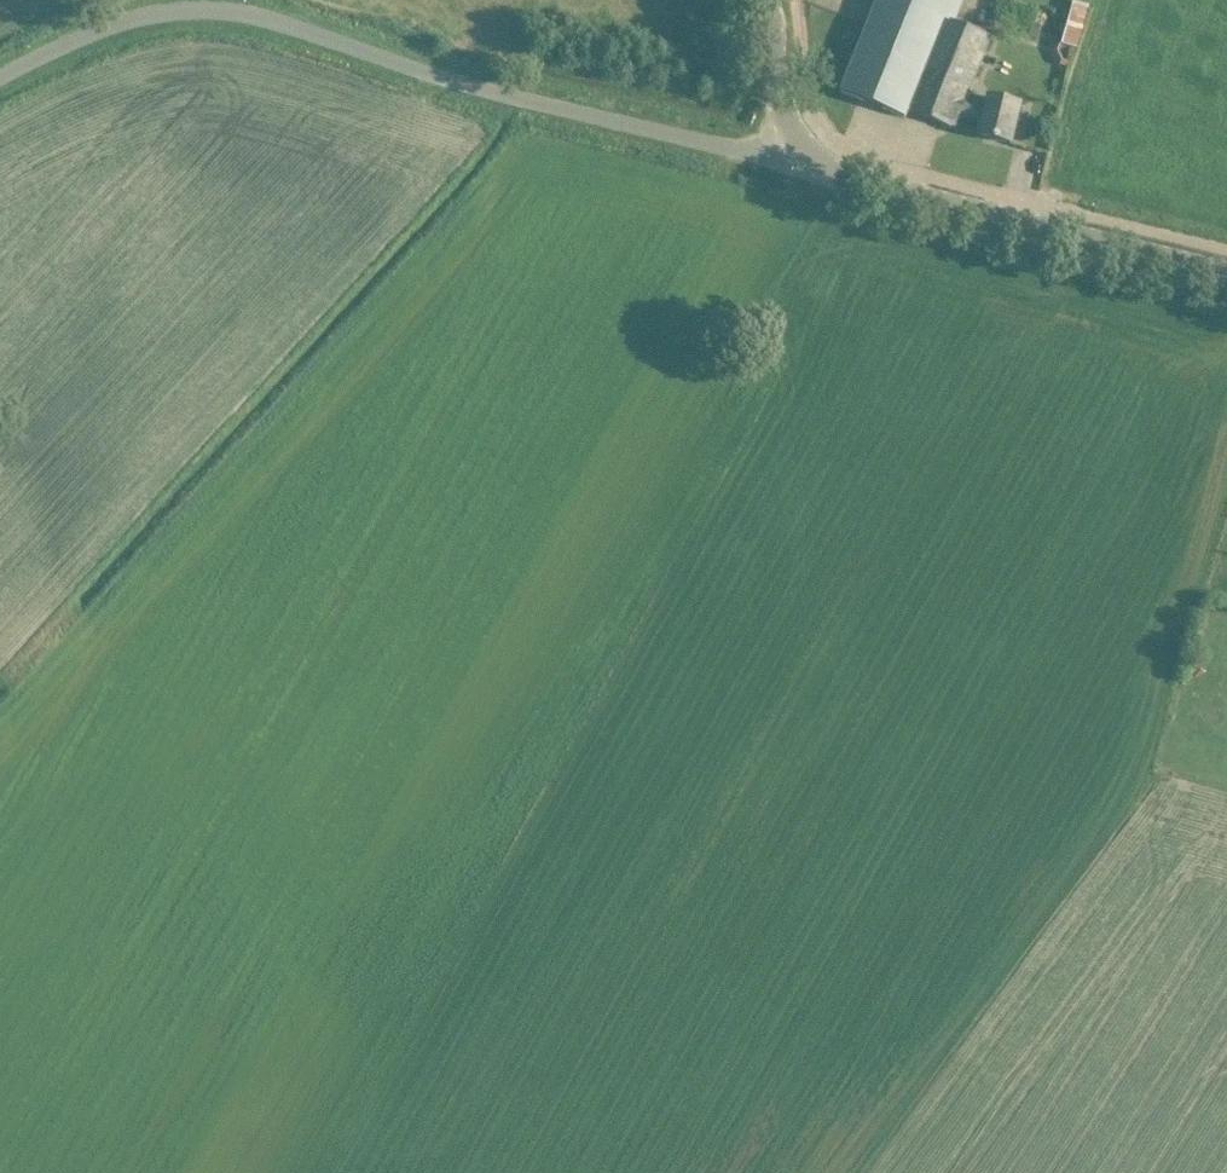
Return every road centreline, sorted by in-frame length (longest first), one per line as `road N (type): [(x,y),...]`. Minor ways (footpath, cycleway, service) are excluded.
road 1 (unclassified): [(0,86),(104,24),(191,10),(249,15),(791,153)]
road 2 (tertiary): [(791,153),(1226,270)]
road 3 (tertiary): [(791,153),(772,0)]

